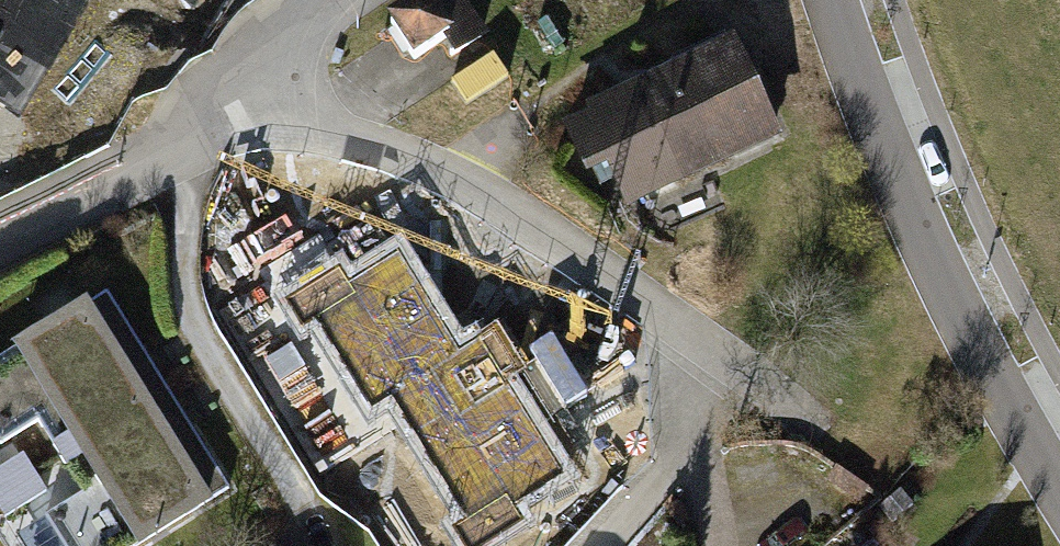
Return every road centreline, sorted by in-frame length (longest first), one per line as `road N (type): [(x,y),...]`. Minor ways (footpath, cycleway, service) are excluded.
road 1 (residential): [(245,62),(308,120),(459,183),(801,417)]
road 2 (residential): [(865,0),(1015,367),(1059,434)]
road 3 (residential): [(0,250),(143,183),(197,131),(245,62)]

